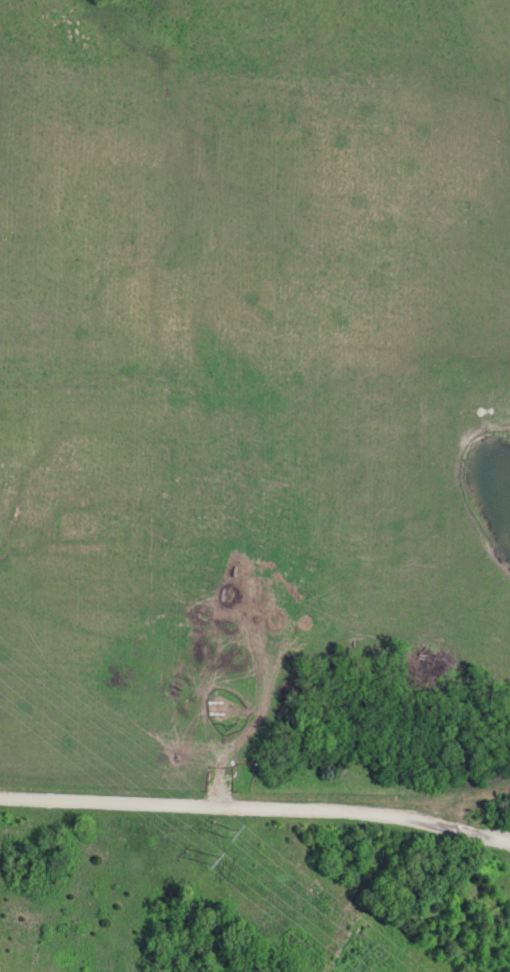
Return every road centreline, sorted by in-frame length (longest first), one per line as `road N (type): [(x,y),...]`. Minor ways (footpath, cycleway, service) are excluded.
road 1 (residential): [(509,843),(349,813),(0,801)]

